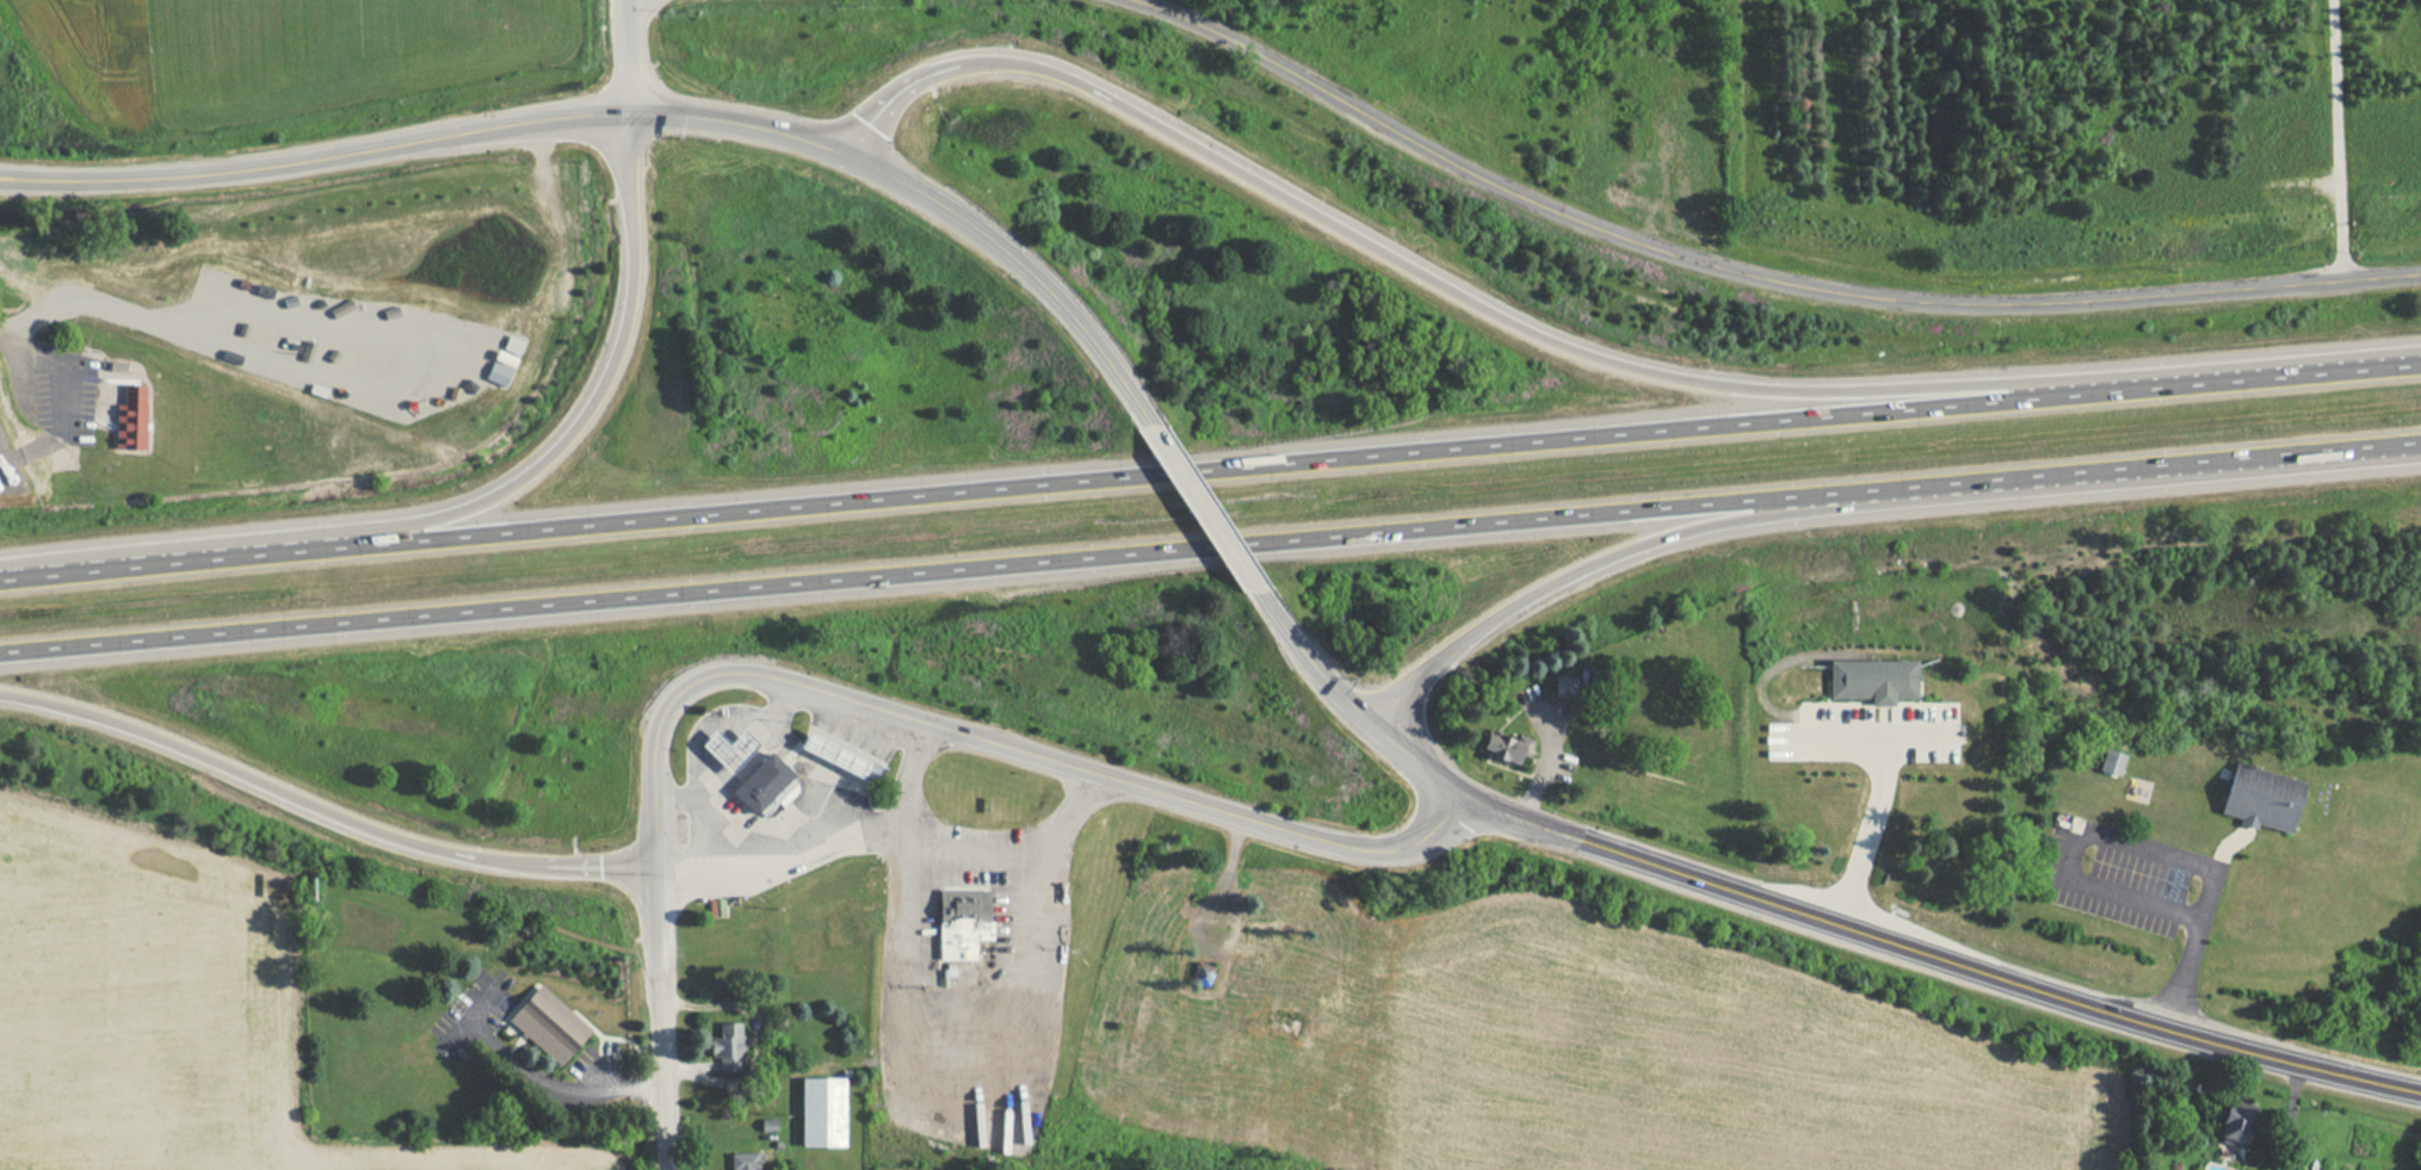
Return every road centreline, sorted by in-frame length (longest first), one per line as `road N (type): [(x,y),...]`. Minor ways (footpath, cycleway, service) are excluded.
road 1 (motorway): [(2420,363),(0,581)]
road 2 (motorway): [(0,655),(2420,440)]
road 3 (residential): [(2420,273),(2014,304),(1858,296),(1758,278),(1610,236),(1509,194),(1147,0)]
road 4 (tertiary): [(1154,425),(1067,310),(988,236),(850,156),(743,124),(687,116),(555,117),(271,168),(79,182),(0,179)]
road 5 (motorway): [(2135,389),(1797,389),(1730,385),(1599,360),(1489,312),(1086,87),(1046,69),(962,63)]
road 6 (tertiary): [(1373,725),(1464,796),(1527,822),(2085,1007),(2420,1090)]
road 7 (tertiary): [(1464,796),(1425,832),(1372,848),(788,679),(718,670),(686,680),(647,730),(650,865)]
road 8 (motorway): [(624,113),(631,289),(613,359),(575,427),(514,484),(482,502),(328,549)]
road 9 (motorway): [(1373,725),(1465,636),(1587,564),(1700,525),(1846,490)]
road 10 (motorway): [(0,692),(147,732),(332,813),(475,858)]
road 11 (residential): [(665,1169),(656,954)]
road 12 (tertiary): [(1262,595),(1154,425)]
road 13 (motorway): [(475,858),(650,865)]
road 14 (tertiary): [(1262,595),(1320,675),(1373,725)]
road 15 (motorway): [(962,63),(900,89),(867,122),(850,156)]

